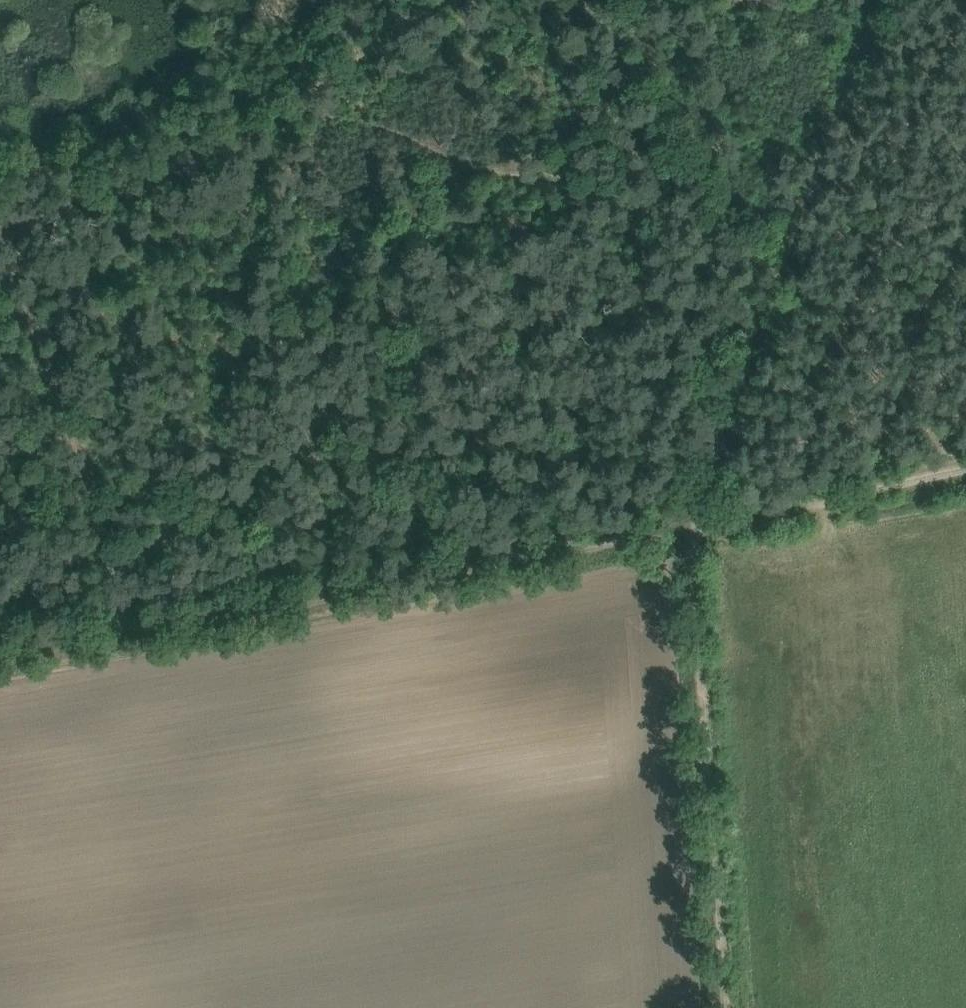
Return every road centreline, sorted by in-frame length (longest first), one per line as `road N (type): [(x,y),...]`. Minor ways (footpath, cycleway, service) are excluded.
road 1 (track): [(304,106),(589,189),(781,257),(876,0)]
road 2 (track): [(682,538),(138,617)]
road 3 (track): [(715,1007),(682,538)]
road 4 (track): [(7,245),(38,219),(197,169),(304,106)]
road 5 (track): [(965,468),(682,538)]
road 6 (track): [(138,617),(0,645)]

